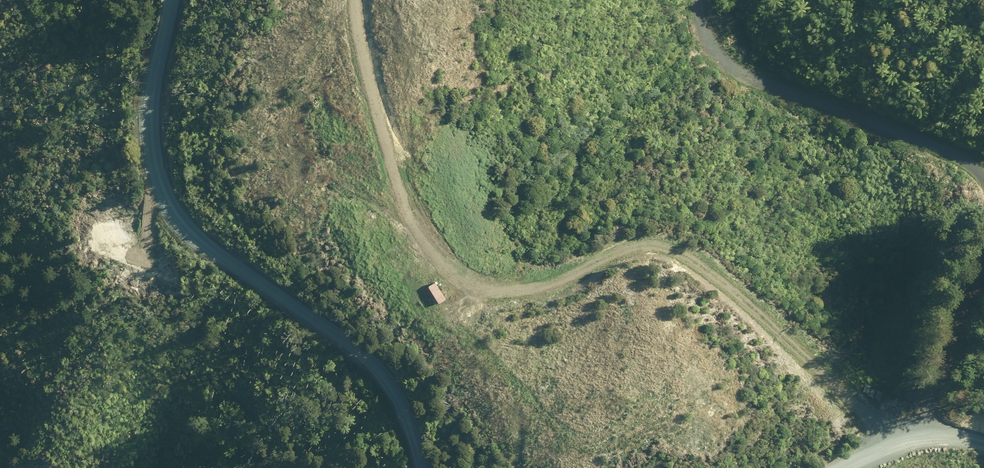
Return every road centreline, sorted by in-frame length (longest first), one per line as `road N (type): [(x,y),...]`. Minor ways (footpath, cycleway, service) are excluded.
road 1 (track): [(902,452),(852,396),(670,245),(639,242),(600,255),(553,285),(489,280),(434,231),(385,153),(367,100),(364,0)]
road 2 (unclassified): [(172,0),(151,107),(178,202),(203,245),(370,358),(400,401),(423,467)]
road 3 (track): [(983,181),(980,167),(935,142),(727,49),(704,0)]
road 4 (track): [(902,452),(975,350),(983,311)]
road 5 (unclassified): [(842,467),(936,450),(983,461)]

